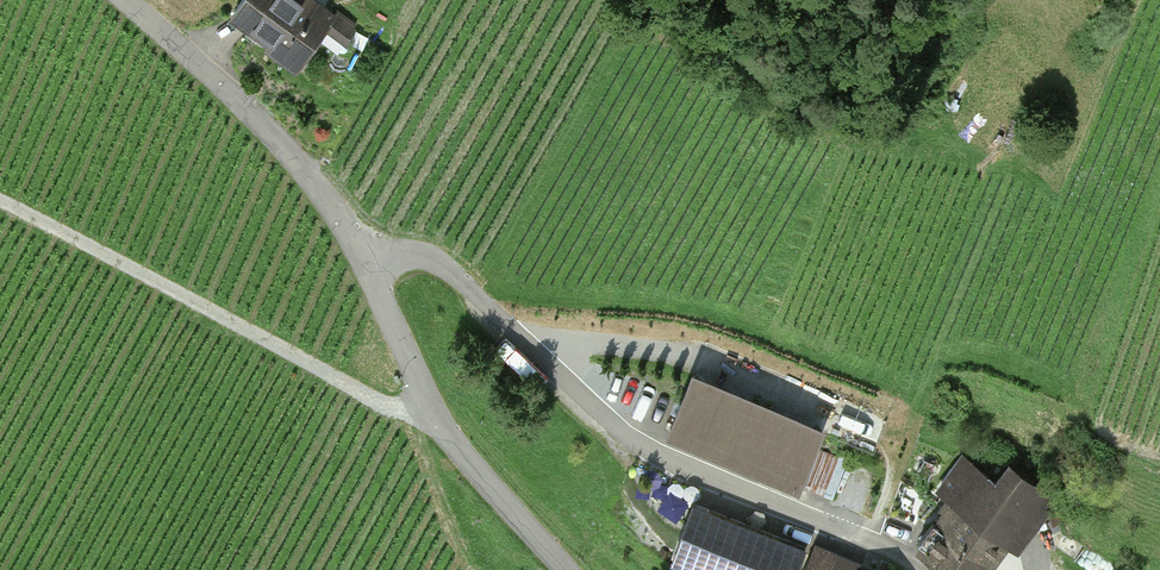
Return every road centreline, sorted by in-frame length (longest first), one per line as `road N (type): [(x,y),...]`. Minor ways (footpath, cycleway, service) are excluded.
road 1 (residential): [(567,569),(432,414),(367,261),(315,182),(129,0)]
road 2 (track): [(367,261),(426,255),(610,424),(657,455),(905,569)]
road 3 (track): [(0,206),(385,404),(432,414)]

